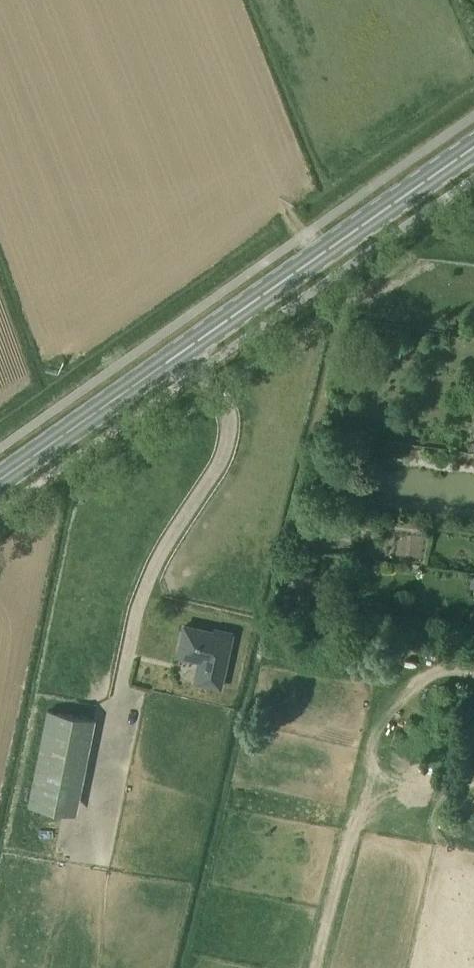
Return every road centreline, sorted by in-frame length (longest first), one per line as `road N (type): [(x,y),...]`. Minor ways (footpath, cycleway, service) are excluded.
road 1 (primary): [(0,477),(473,148)]

